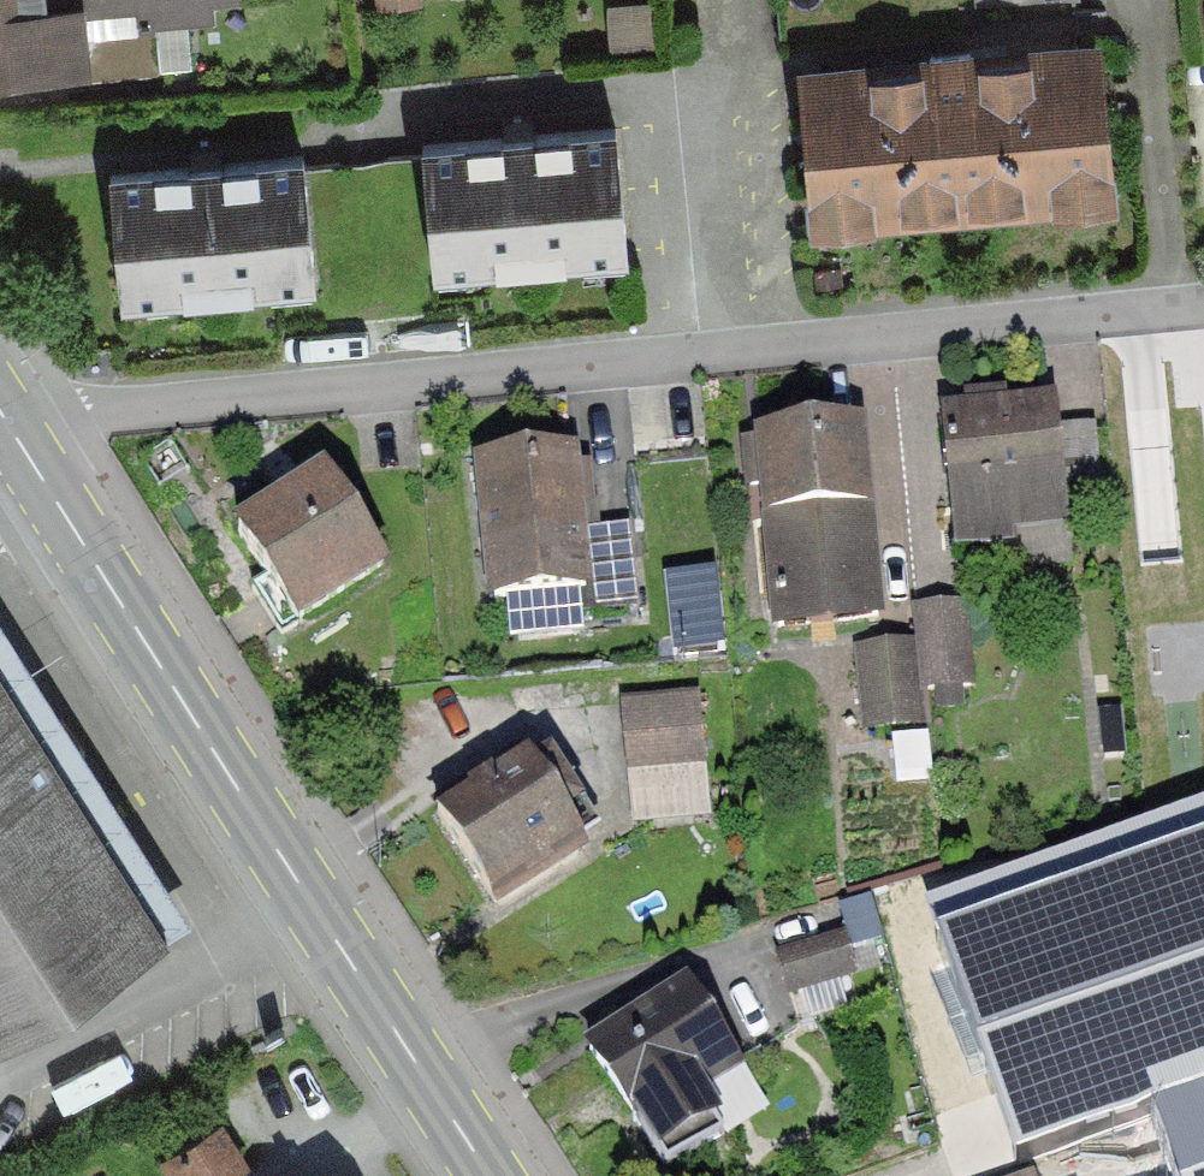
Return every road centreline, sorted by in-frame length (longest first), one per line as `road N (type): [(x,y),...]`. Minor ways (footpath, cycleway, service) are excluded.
road 1 (residential): [(1203,303),(77,418),(27,454)]
road 2 (primary): [(491,1175),(27,454)]

